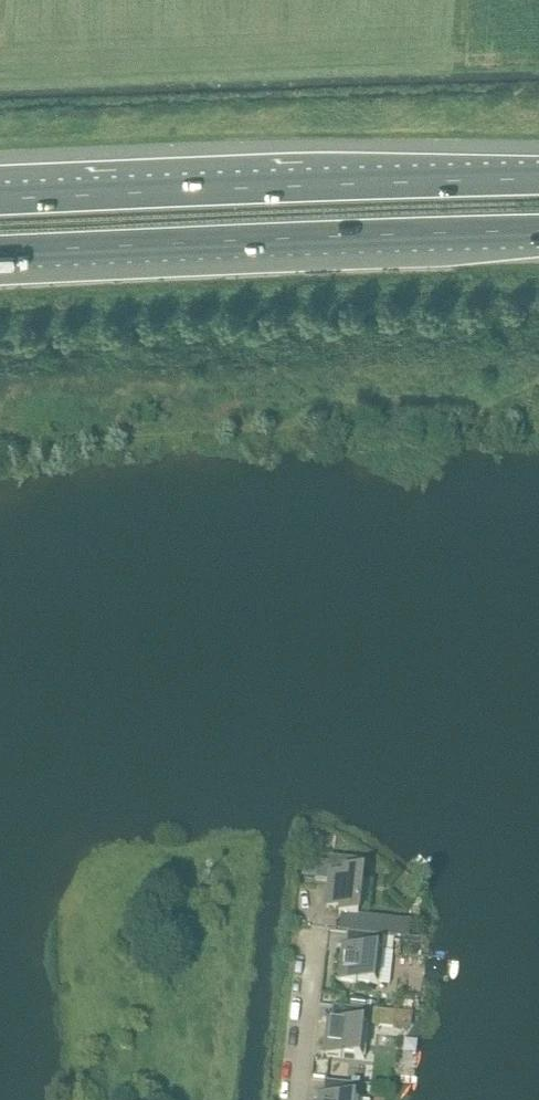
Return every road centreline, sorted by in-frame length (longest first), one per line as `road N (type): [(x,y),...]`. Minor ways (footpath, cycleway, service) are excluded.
road 1 (motorway): [(538,179),(0,200)]
road 2 (motorway): [(0,252),(538,233)]

